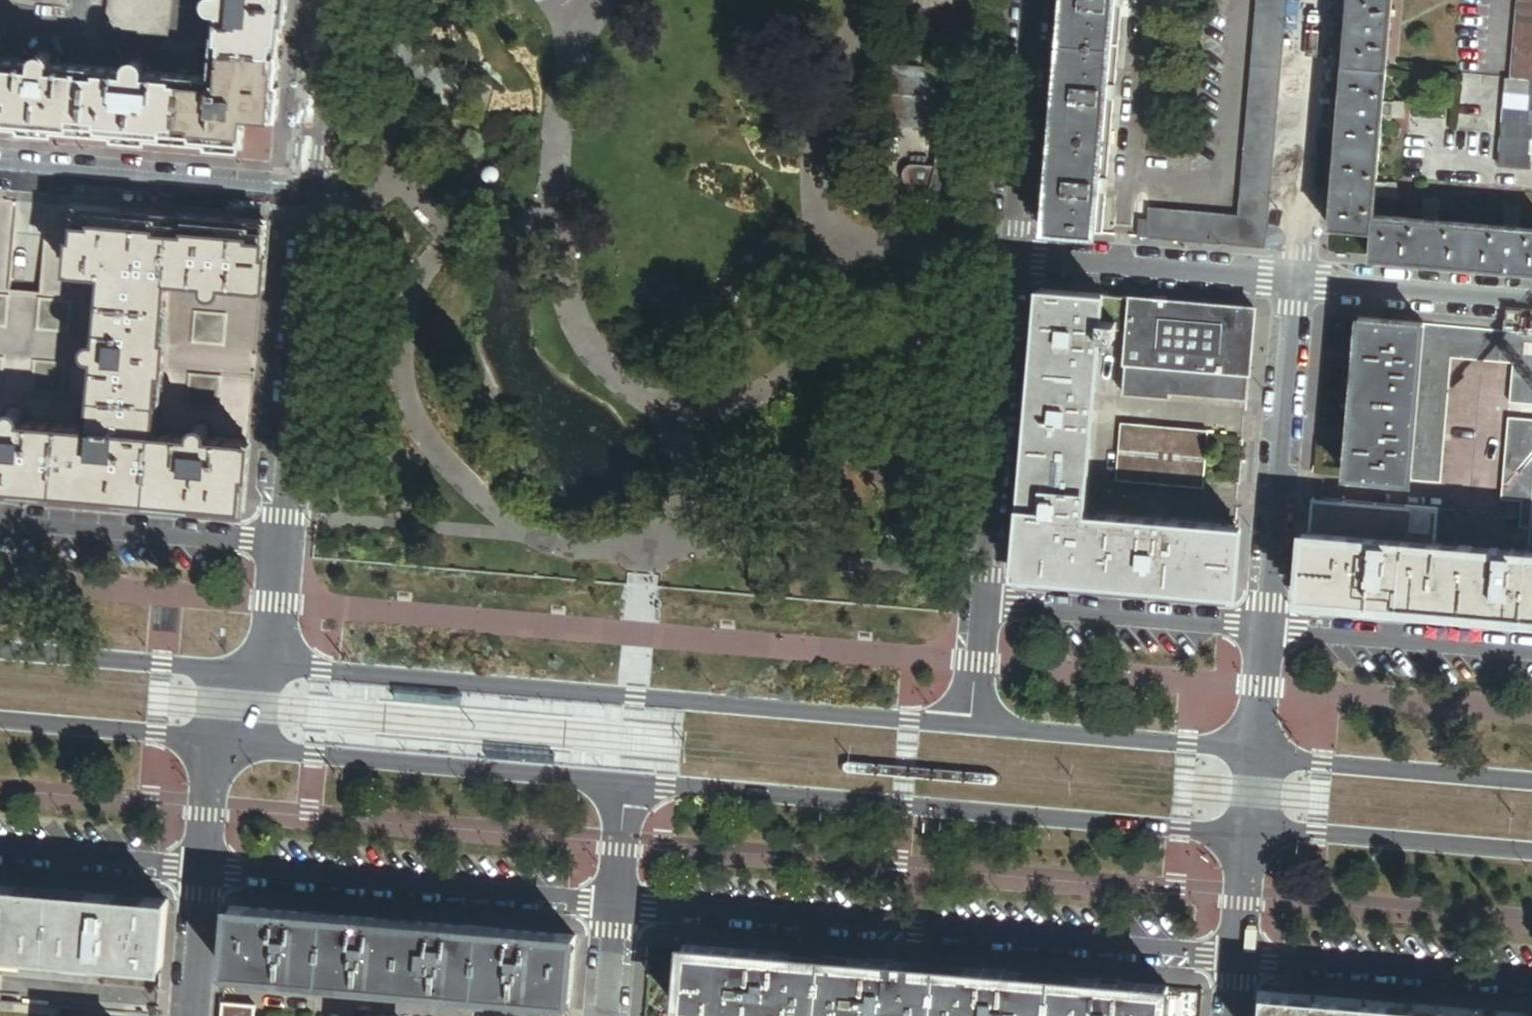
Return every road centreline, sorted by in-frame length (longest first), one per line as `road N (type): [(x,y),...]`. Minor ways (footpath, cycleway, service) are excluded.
road 1 (tertiary): [(975,726),(264,668)]
road 2 (tertiary): [(626,781),(1249,830)]
road 3 (residential): [(310,188),(264,668)]
road 4 (residential): [(1294,284),(1256,754)]
road 5 (residential): [(1008,260),(975,726)]
road 6 (tertiary): [(216,740),(626,781)]
road 7 (residential): [(310,188),(0,164)]
road 8 (residential): [(1294,284),(1008,260)]
road 9 (residential): [(1318,0),(1294,284)]
road 10 (tertiary): [(1249,830),(1531,852)]
road 11 (tertiary): [(1256,754),(975,726)]
road 12 (tertiary): [(1531,782),(1256,754)]
road 13 (residential): [(190,1015),(216,740)]
road 14 (tertiary): [(264,668),(0,651)]
road 15 (residential): [(1028,0),(1008,260)]
road 16 (residential): [(1531,304),(1294,284)]
road 17 (residential): [(626,781),(602,1015)]
road 18 (tertiary): [(0,720),(216,740)]
road 19 (residential): [(325,0),(310,188)]
road 20 (residential): [(1249,830),(1233,1015)]

